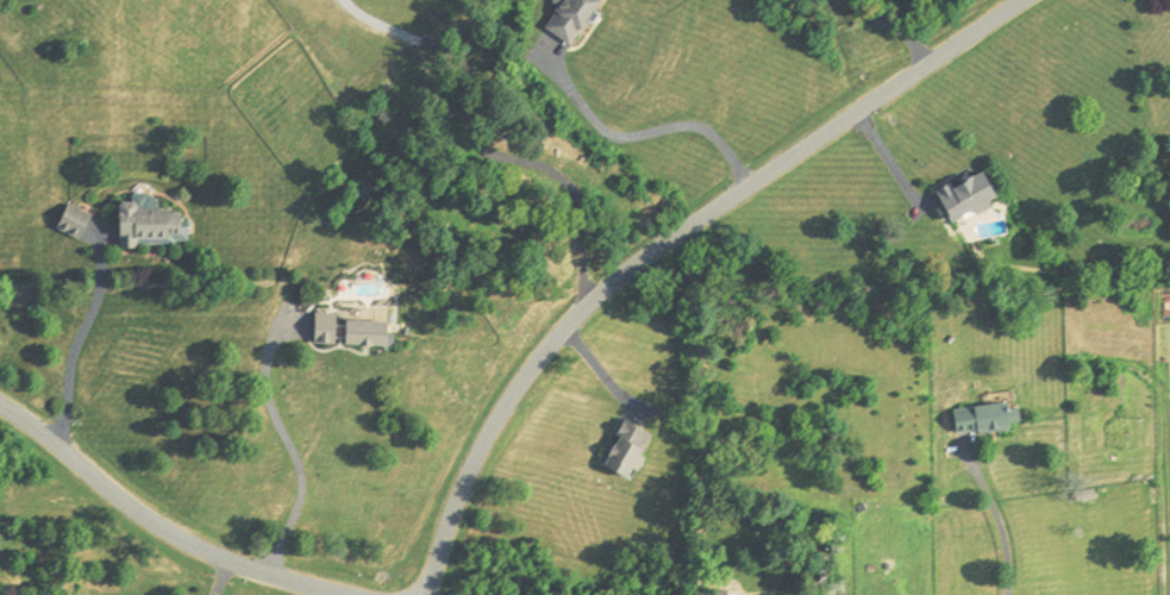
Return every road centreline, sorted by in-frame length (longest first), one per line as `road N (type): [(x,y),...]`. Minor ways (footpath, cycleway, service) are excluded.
road 1 (residential): [(421,594),(444,524),(487,437),(582,318),(661,252),(1030,0)]
road 2 (residential): [(315,594),(252,578),(156,534),(0,411)]

